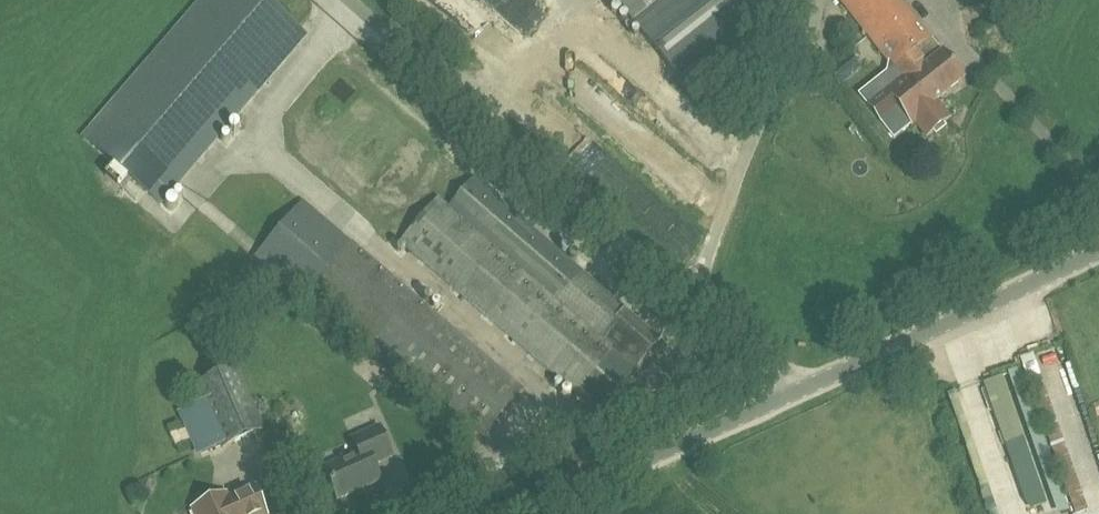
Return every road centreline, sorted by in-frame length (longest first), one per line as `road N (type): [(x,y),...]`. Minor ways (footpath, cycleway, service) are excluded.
road 1 (unclassified): [(527,513),(1098,252)]

